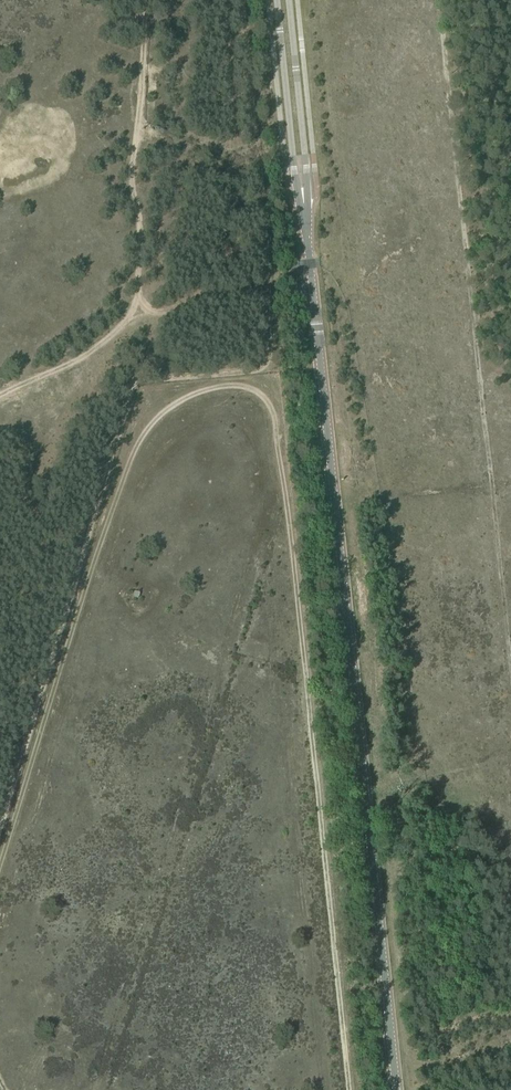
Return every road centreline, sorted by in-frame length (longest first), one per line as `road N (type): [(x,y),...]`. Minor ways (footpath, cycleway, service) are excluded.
road 1 (secondary): [(398,1089),(309,242)]
road 2 (track): [(0,830),(131,383),(267,364),(263,293),(151,314)]
road 3 (track): [(144,0),(132,170),(137,293),(151,314)]
road 4 (secondary): [(275,0),(292,172),(309,242)]
road 5 (secondary): [(309,242),(289,0)]
road 6 (track): [(137,293),(109,339),(0,396)]

